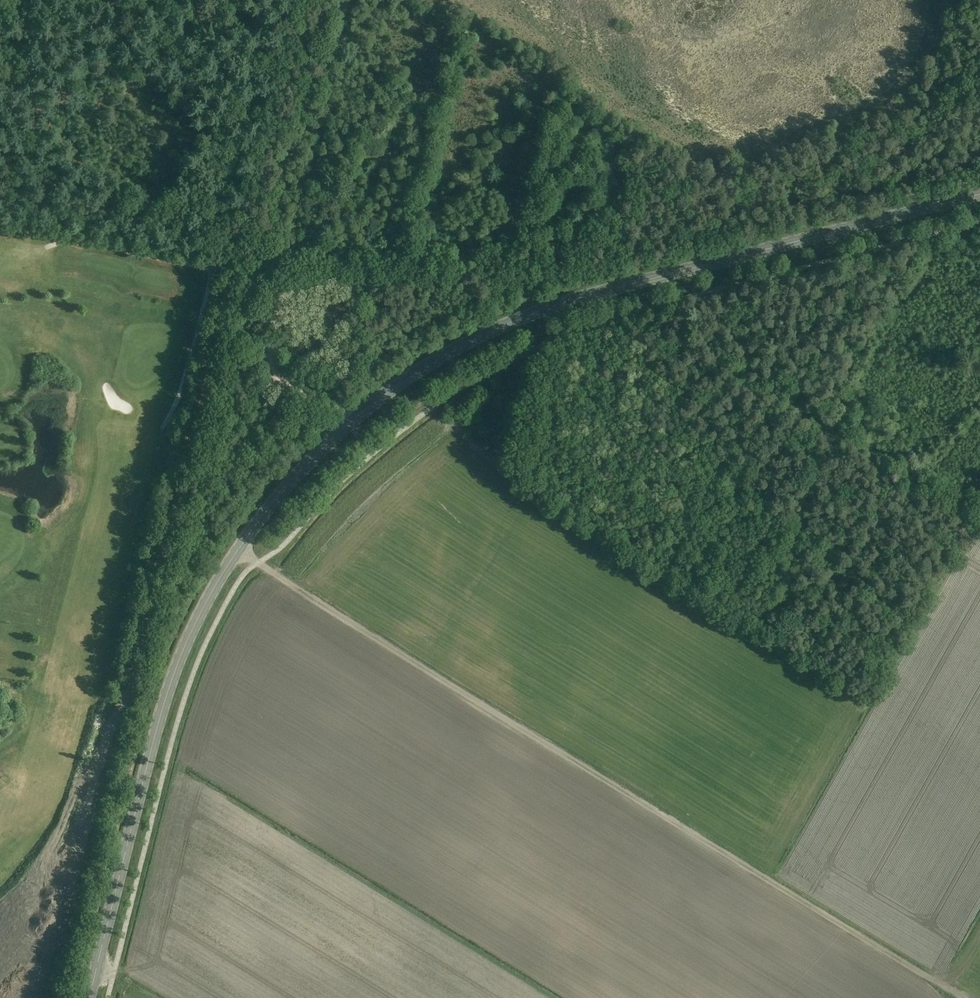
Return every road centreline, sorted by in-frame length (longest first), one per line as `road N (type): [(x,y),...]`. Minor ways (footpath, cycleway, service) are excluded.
road 1 (primary): [(88,997),(182,651),(255,525),(350,423),(425,367),(521,318),(979,194)]
road 2 (track): [(267,570),(938,982)]
road 3 (track): [(327,0),(269,237),(282,307),(271,353),(282,383),(324,401),(350,423)]
road 4 (track): [(945,203),(825,419),(776,625)]
road 5 (track): [(234,269),(136,676),(117,706)]
road 6 (track): [(0,229),(226,269),(269,263)]
road 7 (track): [(825,419),(979,512)]
road 8 (track): [(226,269),(209,288),(180,394),(163,424)]

